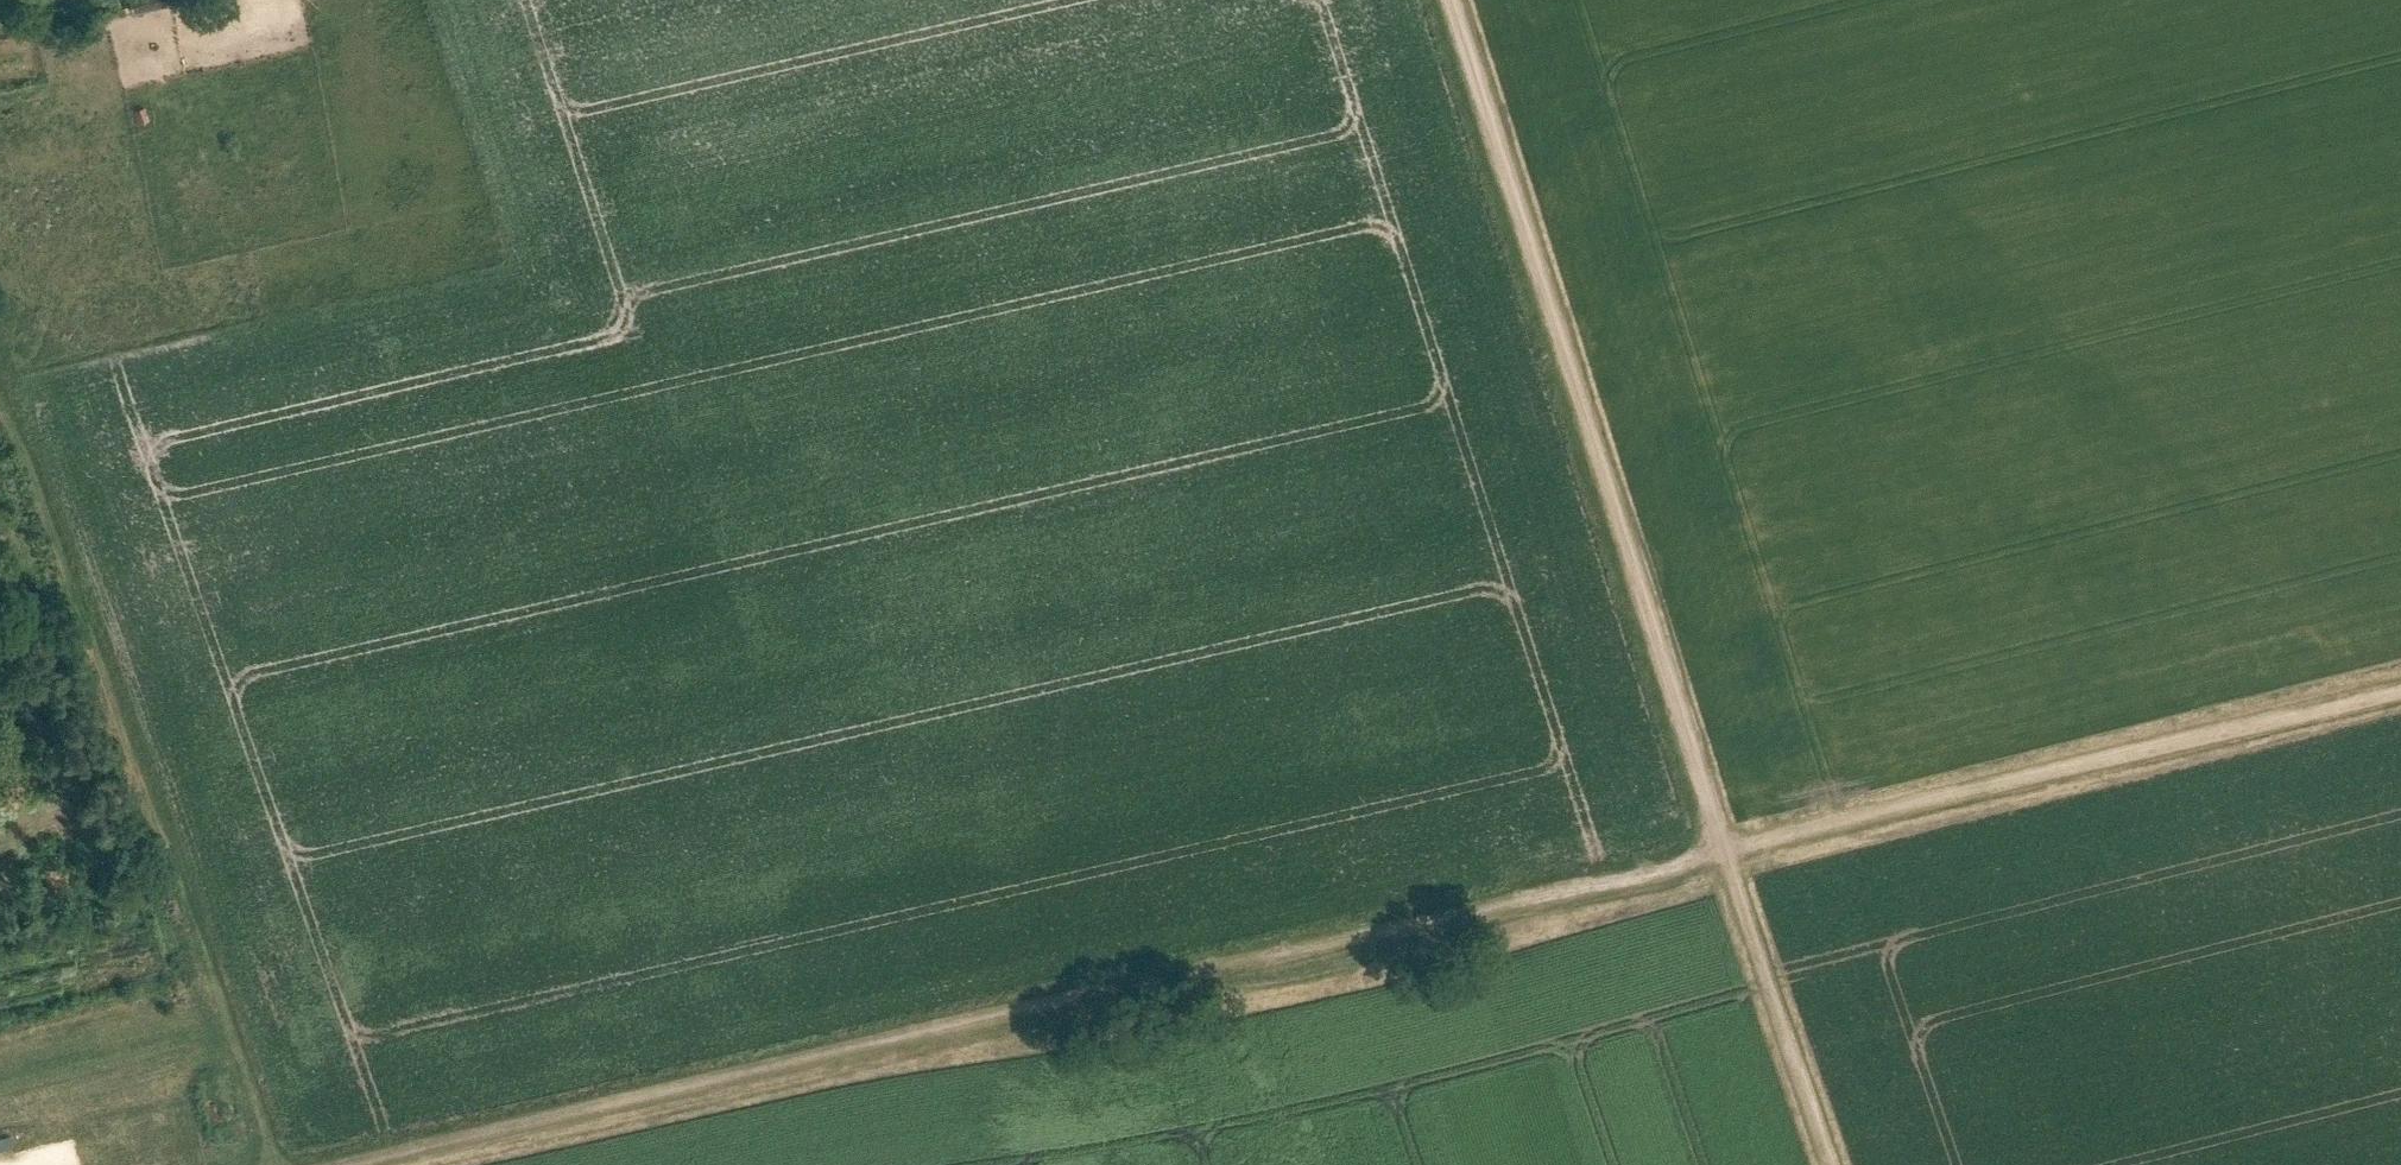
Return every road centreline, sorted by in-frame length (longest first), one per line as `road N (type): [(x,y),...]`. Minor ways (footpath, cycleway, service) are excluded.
road 1 (track): [(337,1164),(1725,848),(2400,683)]
road 2 (track): [(1448,0),(1831,1164)]
road 3 (track): [(278,1164),(0,390)]

